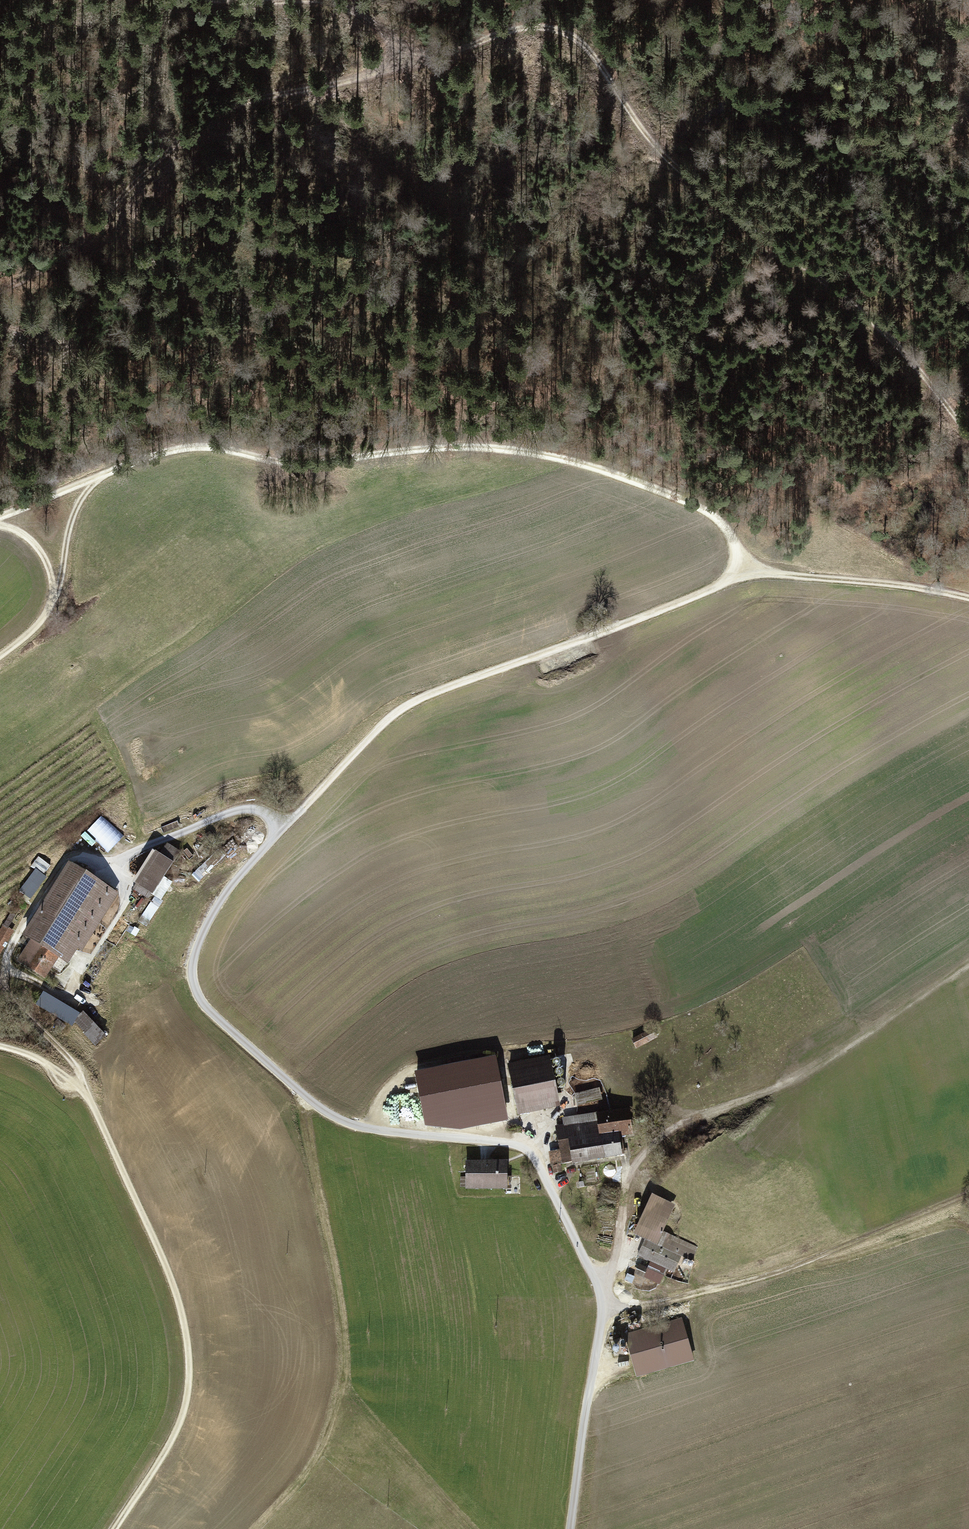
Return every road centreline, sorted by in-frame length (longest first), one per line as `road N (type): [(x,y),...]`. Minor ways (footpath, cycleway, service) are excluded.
road 1 (track): [(747,566),(724,586),(651,617),(398,712),(251,864),(212,918),(193,967),(201,998),(342,1122),(534,1146),(610,1307),(571,1528)]
road 2 (track): [(968,598),(747,566),(726,528),(701,510),(555,458),(480,450),(278,463),(223,446),(183,448),(0,517)]
road 3 (track): [(311,0),(339,3),(378,24),(407,63),(513,27),(556,26),(576,36),(649,139),(873,322),(968,438)]
road 4 (track): [(0,1052),(49,1067),(90,1099),(156,1240),(192,1354),(187,1420),(115,1528)]
road 5 (track): [(407,63),(245,101),(210,117),(140,174),(61,259),(0,292)]
road 6 (track): [(610,1307),(740,1287),(968,1194)]
road 7 (track): [(610,1307),(626,1179),(641,1157),(696,1114),(794,1083)]
road 8 (track): [(0,524),(44,553),(63,594),(0,658)]

